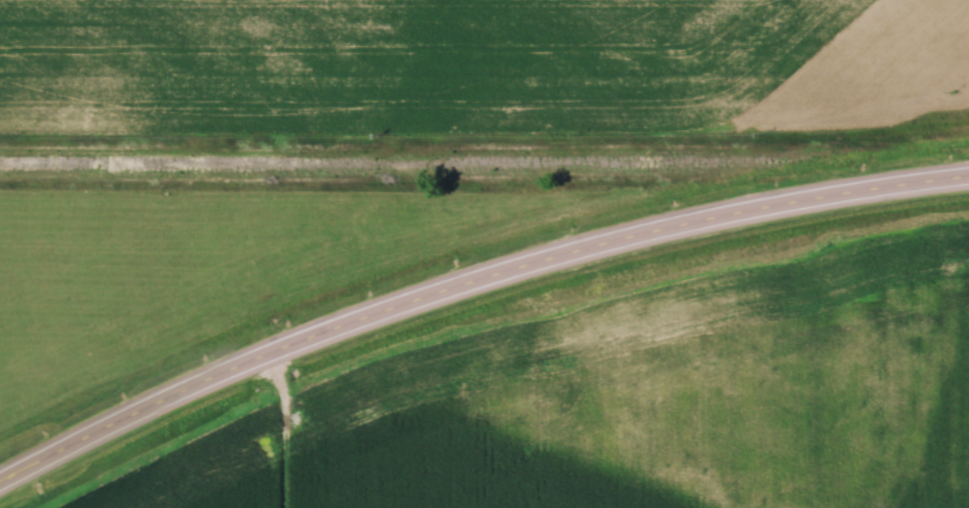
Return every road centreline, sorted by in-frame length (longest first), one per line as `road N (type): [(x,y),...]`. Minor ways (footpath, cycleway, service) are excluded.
road 1 (primary): [(0,481),(221,377),(395,311),(637,249),(968,189)]
road 2 (residential): [(968,172),(0,167)]

